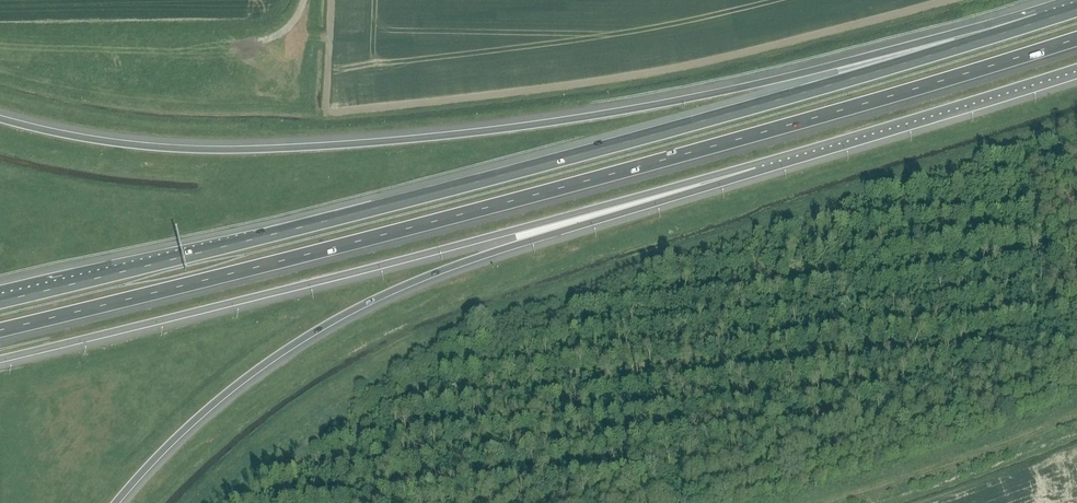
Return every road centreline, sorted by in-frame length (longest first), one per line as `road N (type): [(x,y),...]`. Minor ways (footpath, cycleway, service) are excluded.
road 1 (motorway): [(0,330),(670,161),(1076,44)]
road 2 (motorway): [(1040,20),(482,183),(0,301)]
road 3 (motorway): [(1040,20),(646,107),(455,135),(176,146),(103,141),(0,118)]
road 4 (motorway): [(0,359),(755,163)]
road 5 (motorway): [(117,502),(212,405),(355,307),(434,272),(755,163)]
road 6 (motorway): [(755,163),(1076,66)]

